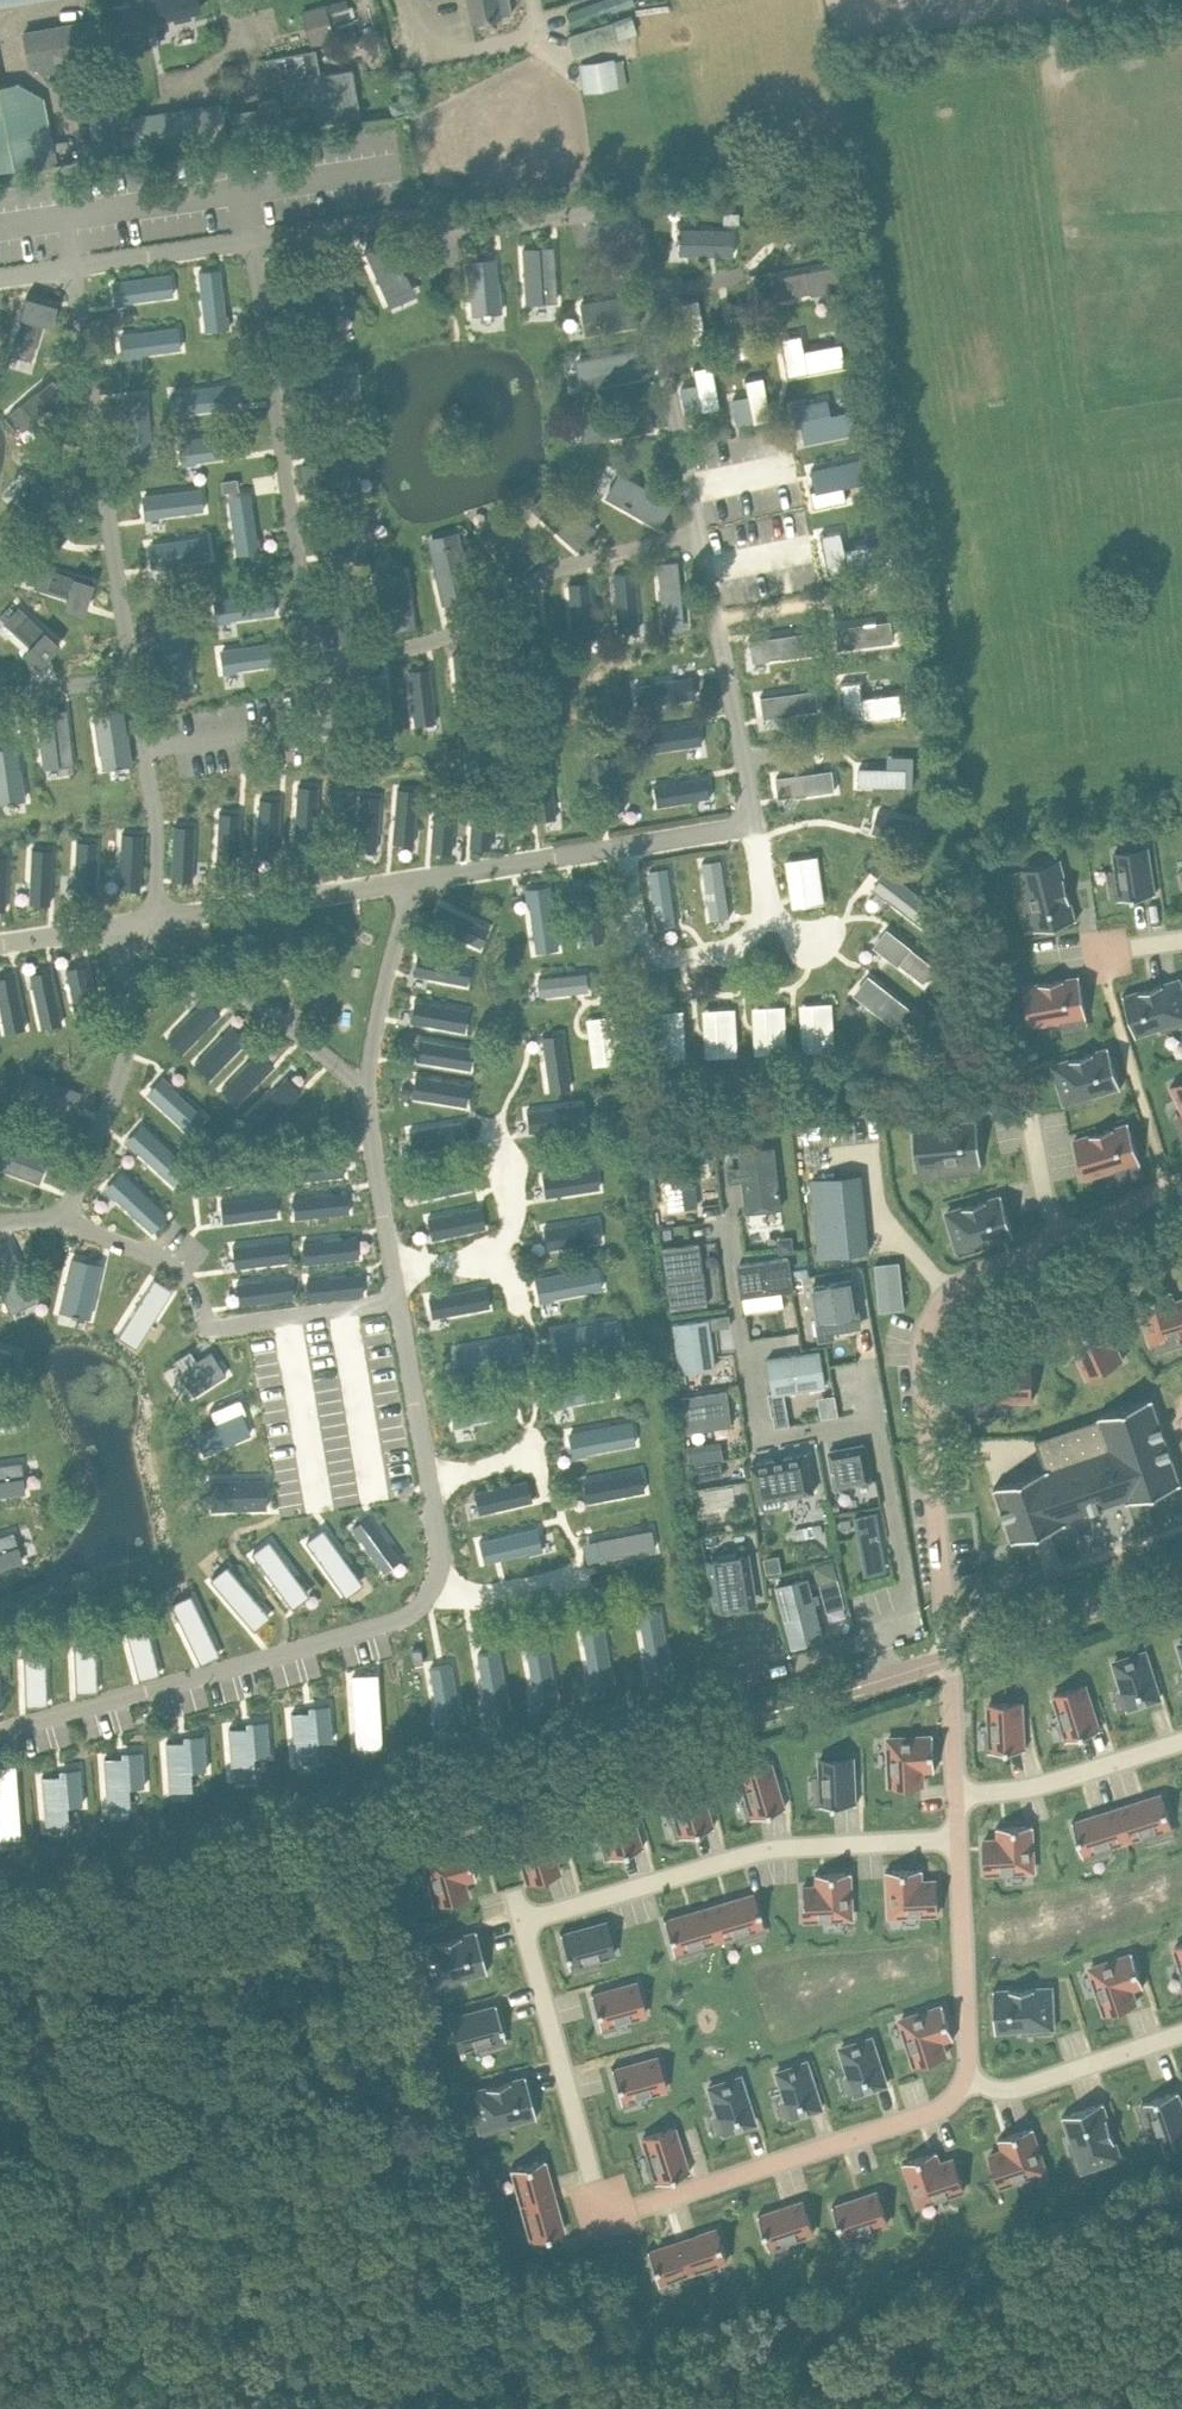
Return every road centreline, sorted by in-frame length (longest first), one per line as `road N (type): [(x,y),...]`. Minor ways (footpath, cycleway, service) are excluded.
road 1 (residential): [(959,1838),(767,1849),(540,1914),(527,1938),(600,2200),(609,2208),(625,2210),(936,2110),(970,2075)]
road 2 (unclassified): [(0,1916),(711,1729),(951,1655)]
road 3 (residential): [(951,1655),(921,1359),(927,1328),(949,1291),(979,1273),(1181,1183)]
road 4 (unclassified): [(951,1655),(1181,1575)]
road 5 (residential): [(970,2075),(959,1838)]
road 6 (residential): [(957,1793),(1019,1789),(1181,1740)]
road 7 (residential): [(1181,2034),(1034,2086),(988,2086),(970,2075)]
road 8 (residential): [(1181,938),(1037,953)]
road 9 (residential): [(957,1793),(951,1655)]

